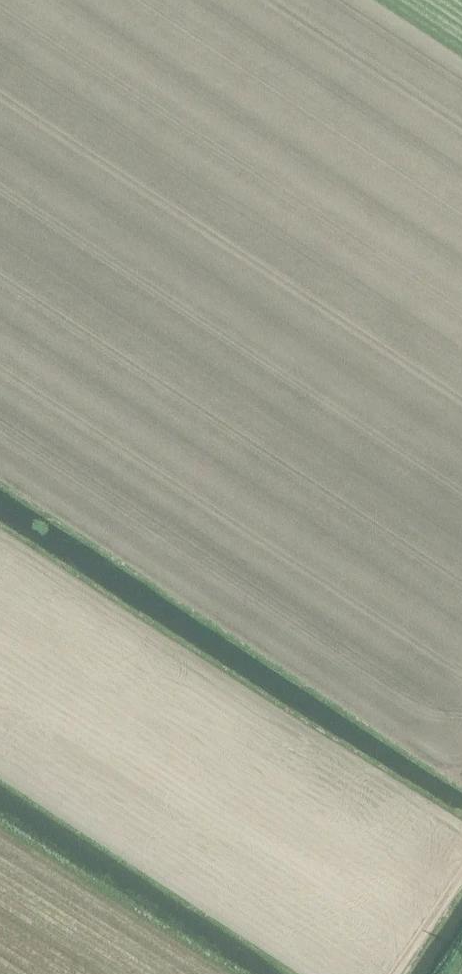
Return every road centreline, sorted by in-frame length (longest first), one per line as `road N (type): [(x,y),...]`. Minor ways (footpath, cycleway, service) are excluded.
road 1 (track): [(461,868),(392,973)]

